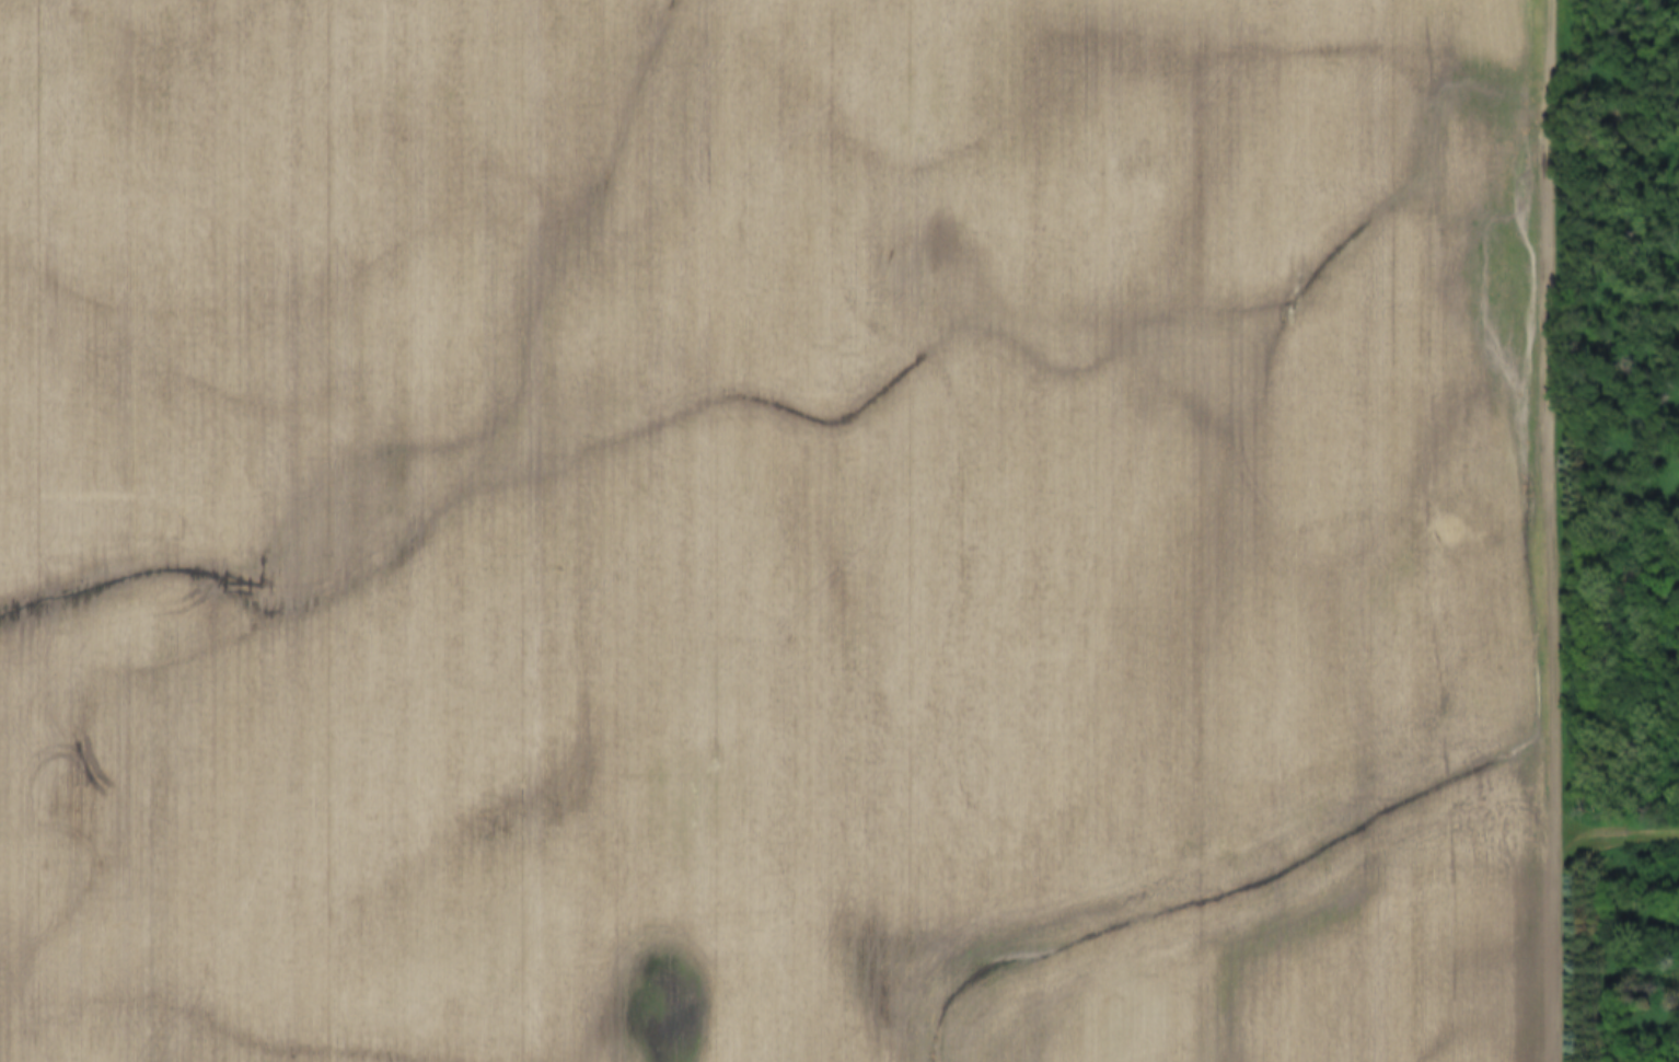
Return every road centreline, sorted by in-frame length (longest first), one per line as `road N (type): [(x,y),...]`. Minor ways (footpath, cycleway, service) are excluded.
road 1 (track): [(1555,1061),(1547,438),(1531,76),(1538,0)]
road 2 (track): [(1555,832),(1678,834)]

